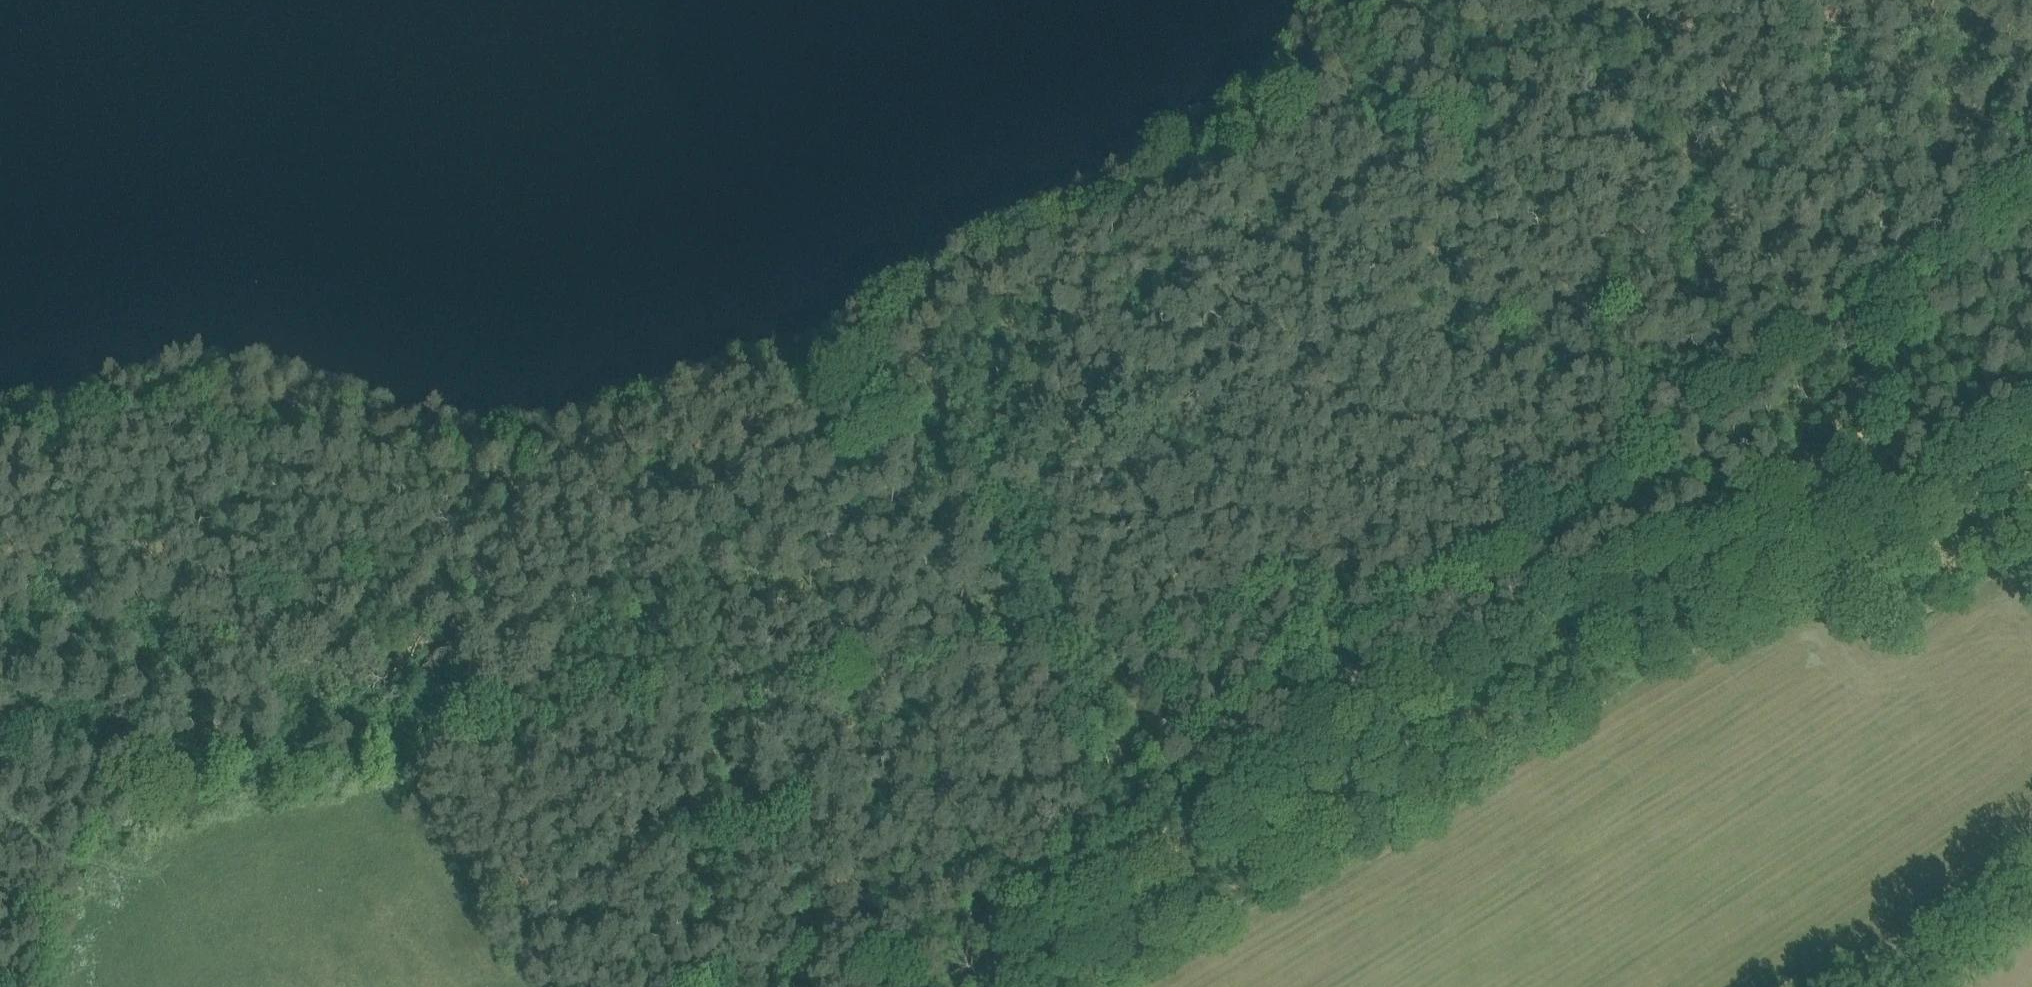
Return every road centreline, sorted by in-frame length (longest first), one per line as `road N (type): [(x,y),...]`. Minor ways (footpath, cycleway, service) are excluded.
road 1 (track): [(869,986),(1890,263)]
road 2 (track): [(1890,263),(2031,159)]

